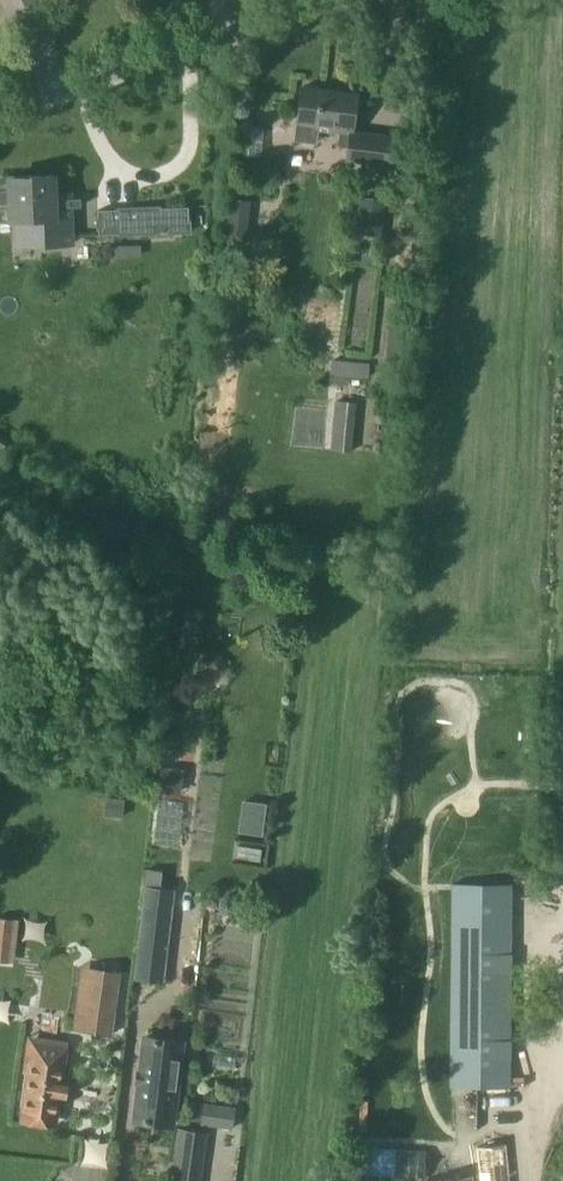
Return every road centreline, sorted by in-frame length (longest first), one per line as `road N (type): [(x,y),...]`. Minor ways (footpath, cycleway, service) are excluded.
road 1 (unclassified): [(0,112),(318,0)]

